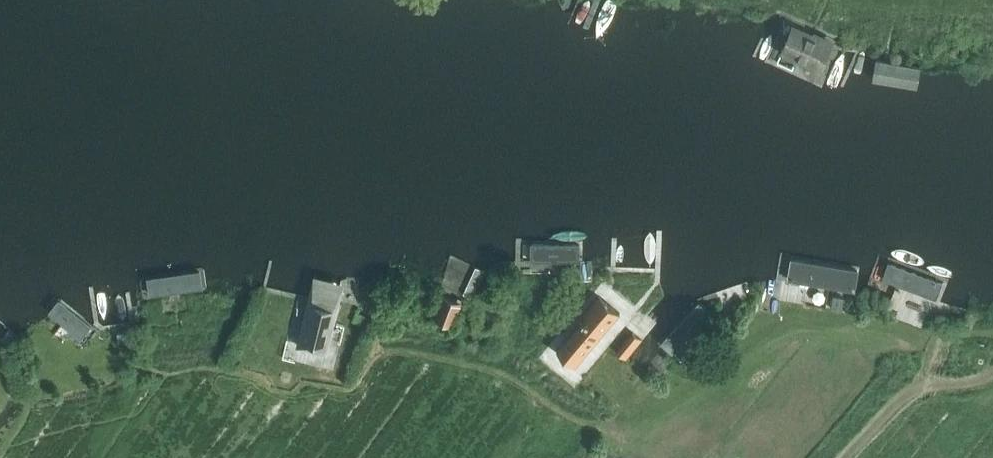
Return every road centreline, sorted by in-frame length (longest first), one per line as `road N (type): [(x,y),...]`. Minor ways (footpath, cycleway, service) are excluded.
road 1 (track): [(992,372),(915,386),(845,457)]

